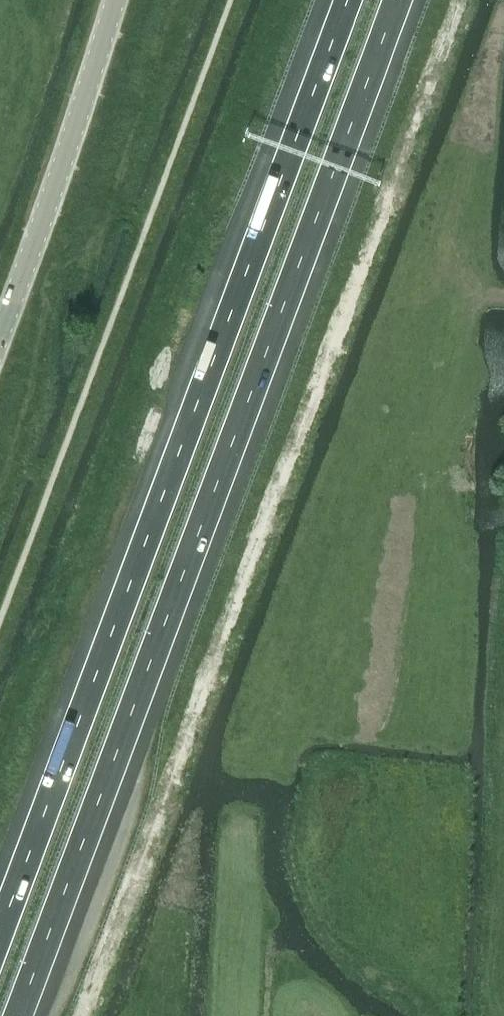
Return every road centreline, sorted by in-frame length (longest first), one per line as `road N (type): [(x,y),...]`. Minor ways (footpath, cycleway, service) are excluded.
road 1 (motorway): [(18,1015),(397,0)]
road 2 (motorway): [(349,0),(0,932)]
road 3 (tertiary): [(0,344),(117,0)]

